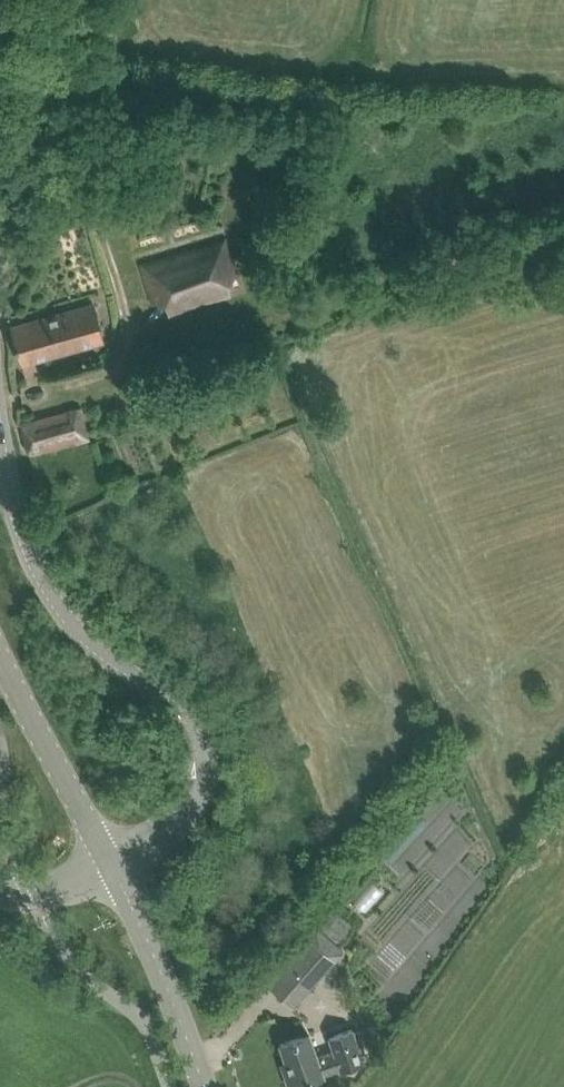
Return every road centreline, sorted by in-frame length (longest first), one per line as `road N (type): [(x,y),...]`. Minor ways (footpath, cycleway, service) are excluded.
road 1 (tertiary): [(112,861),(182,818),(204,768),(202,741),(193,717),(77,626),(40,576),(0,449)]
road 2 (tertiary): [(205,1086),(112,861)]
road 3 (tertiary): [(112,861),(0,652)]
road 4 (tertiary): [(0,229),(56,0)]
road 5 (unclassified): [(112,861),(33,899),(0,898)]

